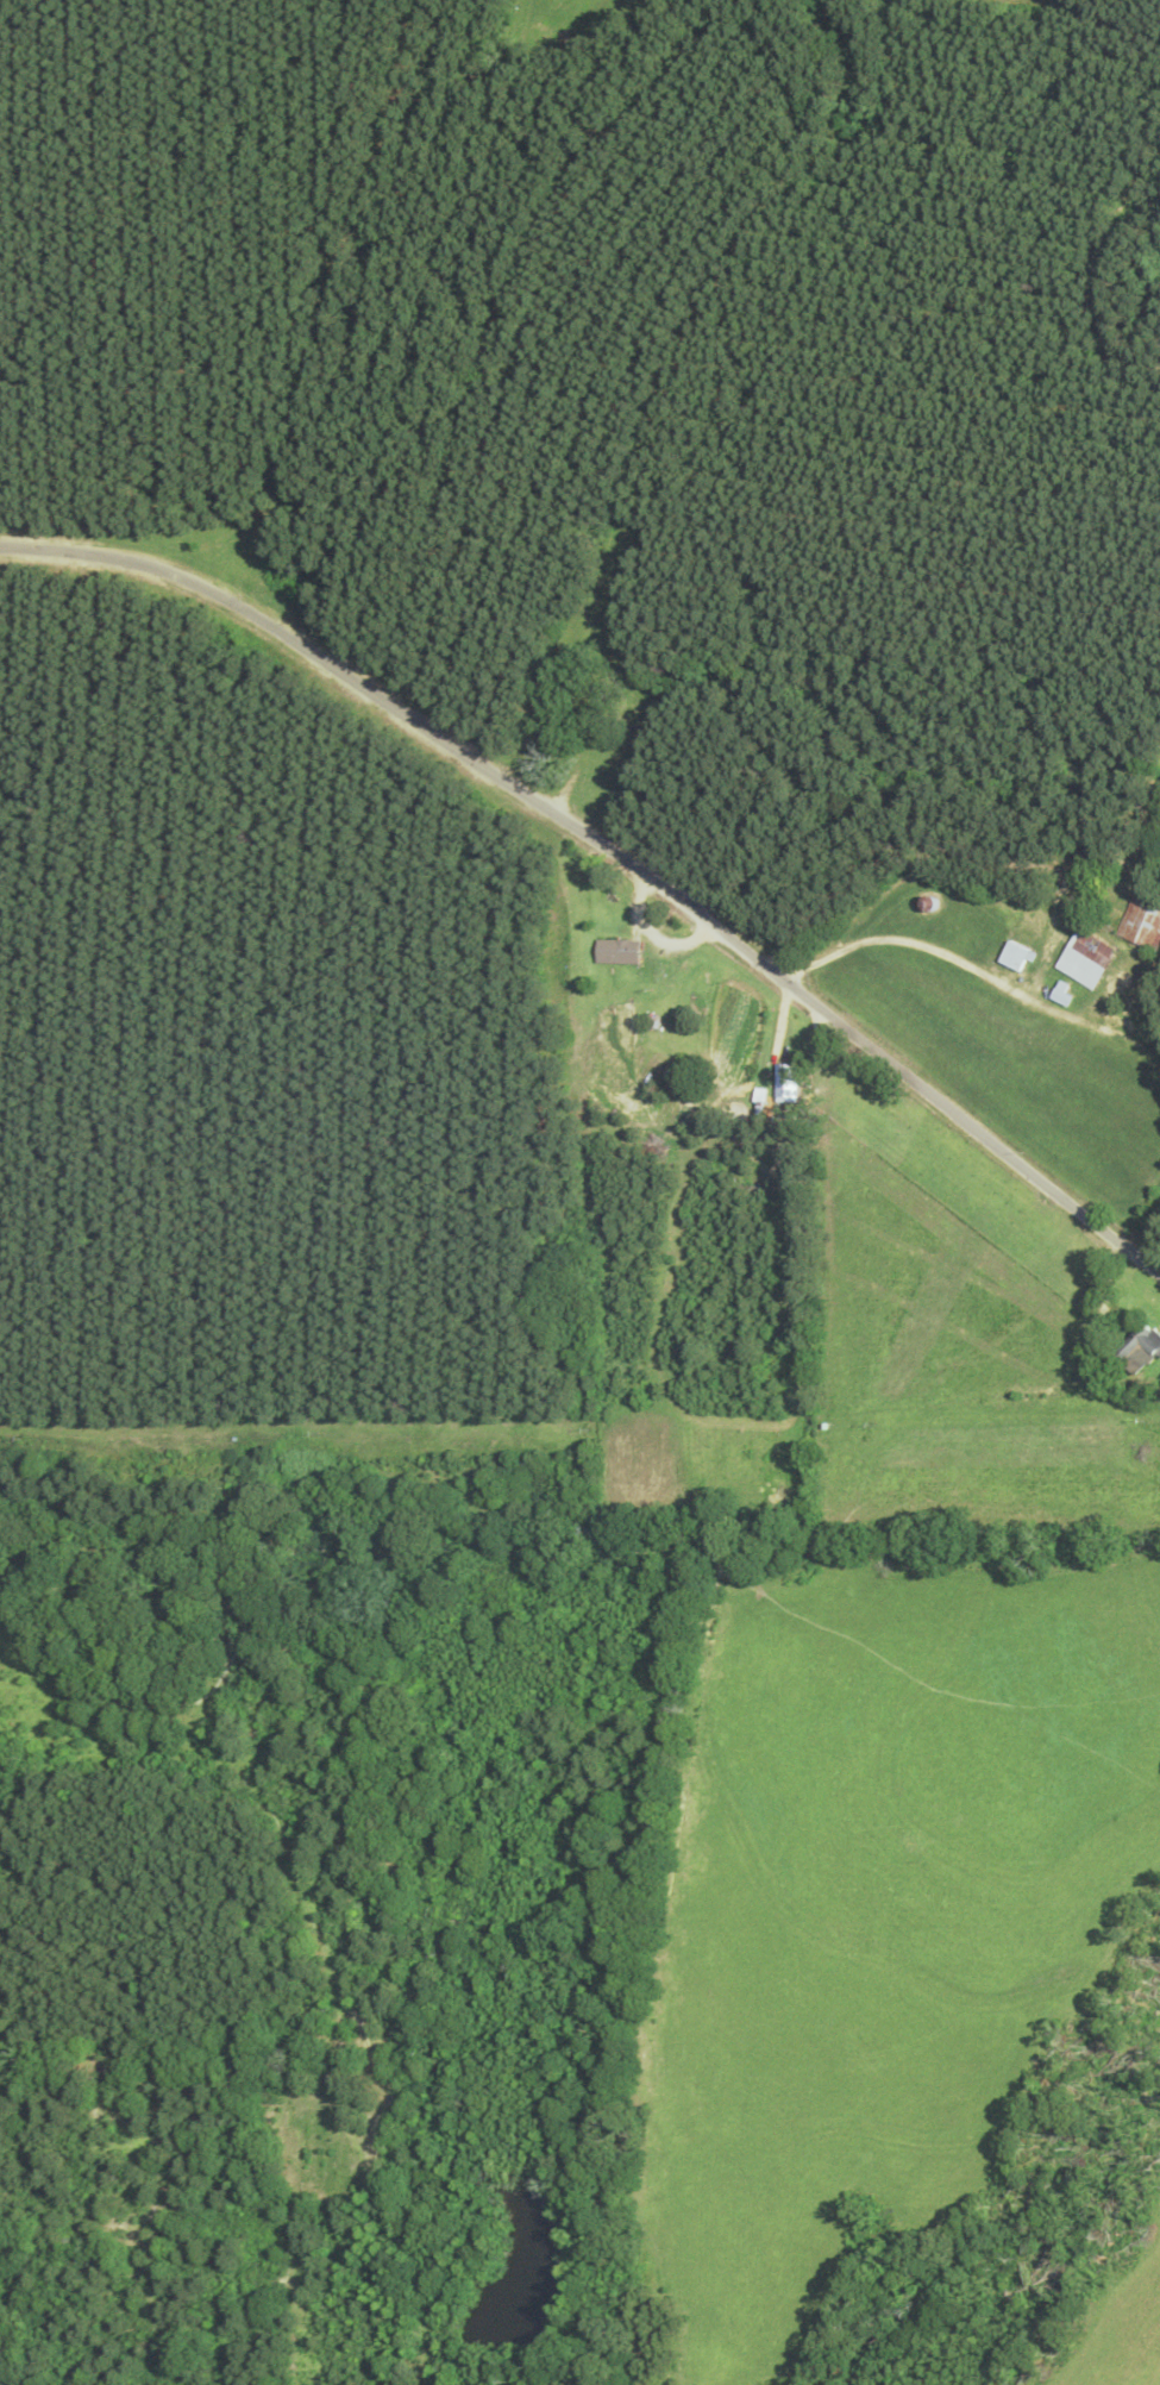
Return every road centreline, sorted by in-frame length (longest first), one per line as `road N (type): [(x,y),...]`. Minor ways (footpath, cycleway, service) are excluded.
road 1 (residential): [(1159,1271),(654,879),(275,627),(143,563),(0,547)]

